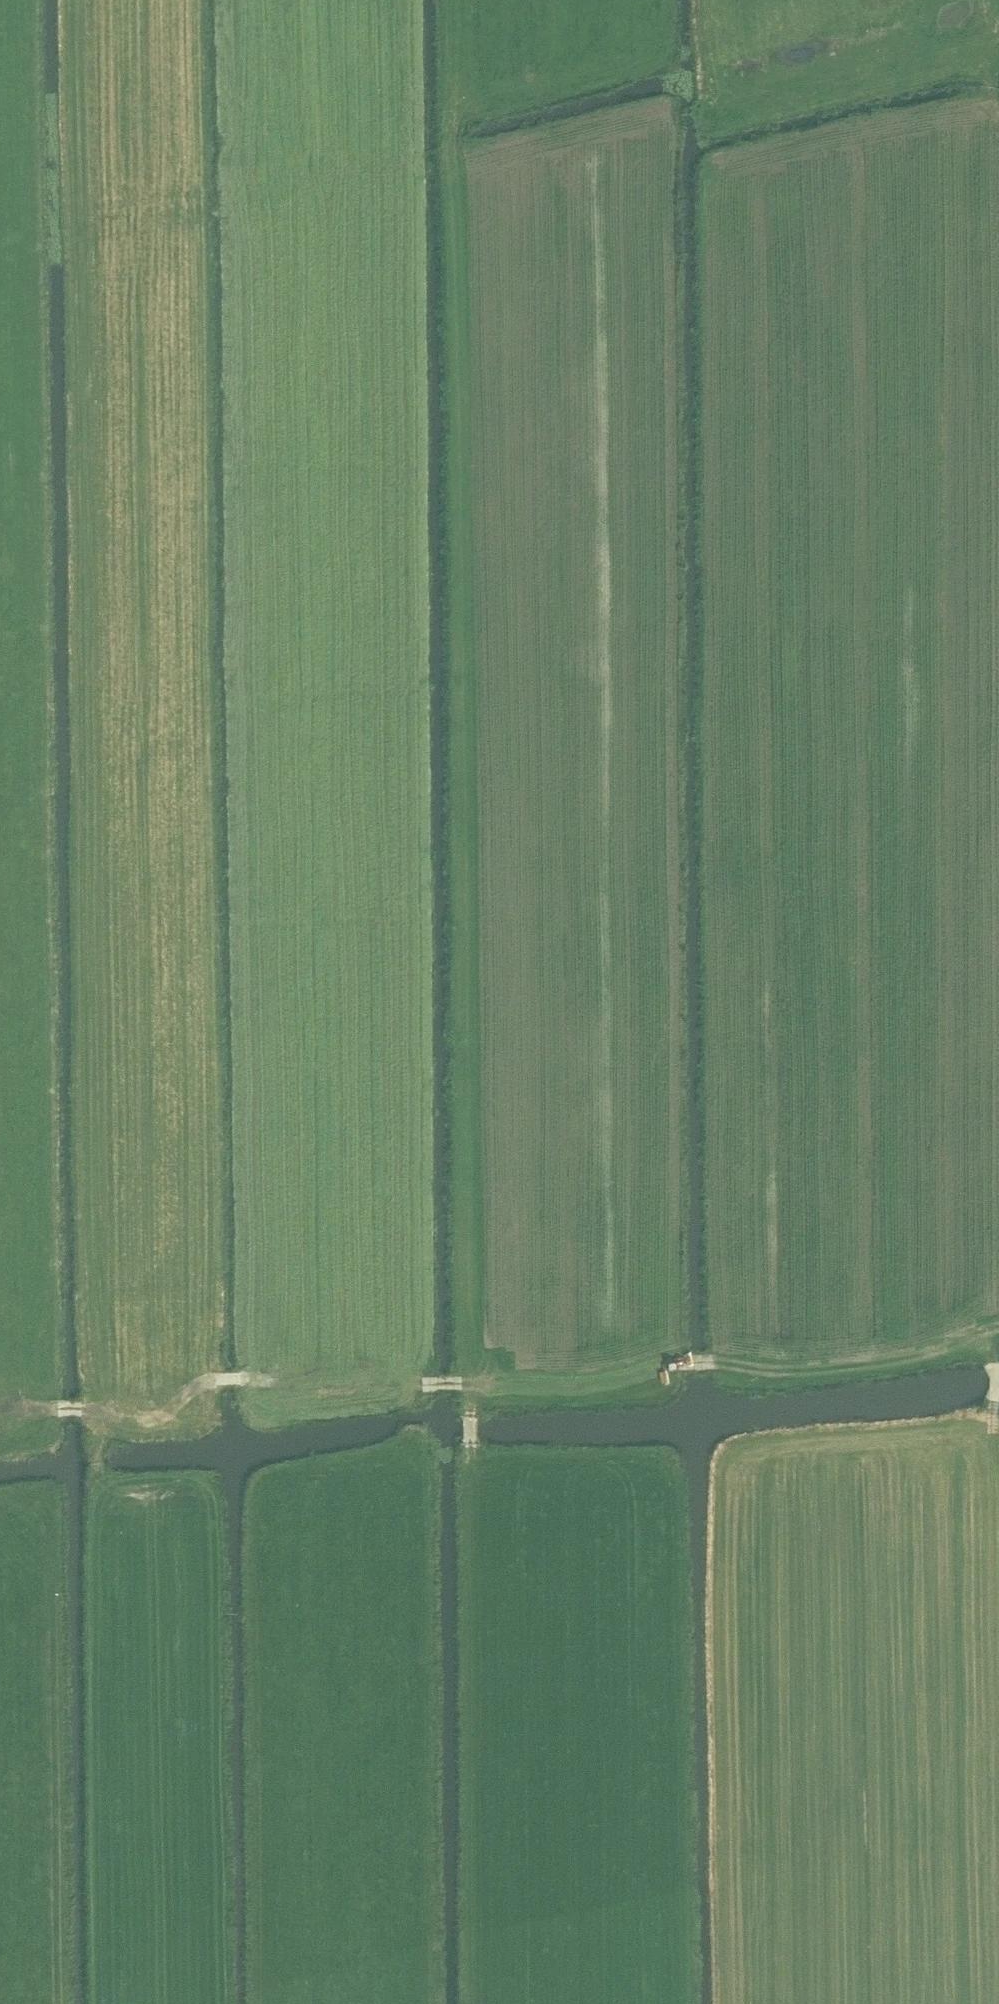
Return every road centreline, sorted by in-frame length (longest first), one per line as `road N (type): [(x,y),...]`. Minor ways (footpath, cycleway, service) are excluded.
road 1 (track): [(0,1442),(58,1411),(138,1420),(174,1411),(215,1381),(246,1382),(297,1405),(403,1396),(424,1387)]

